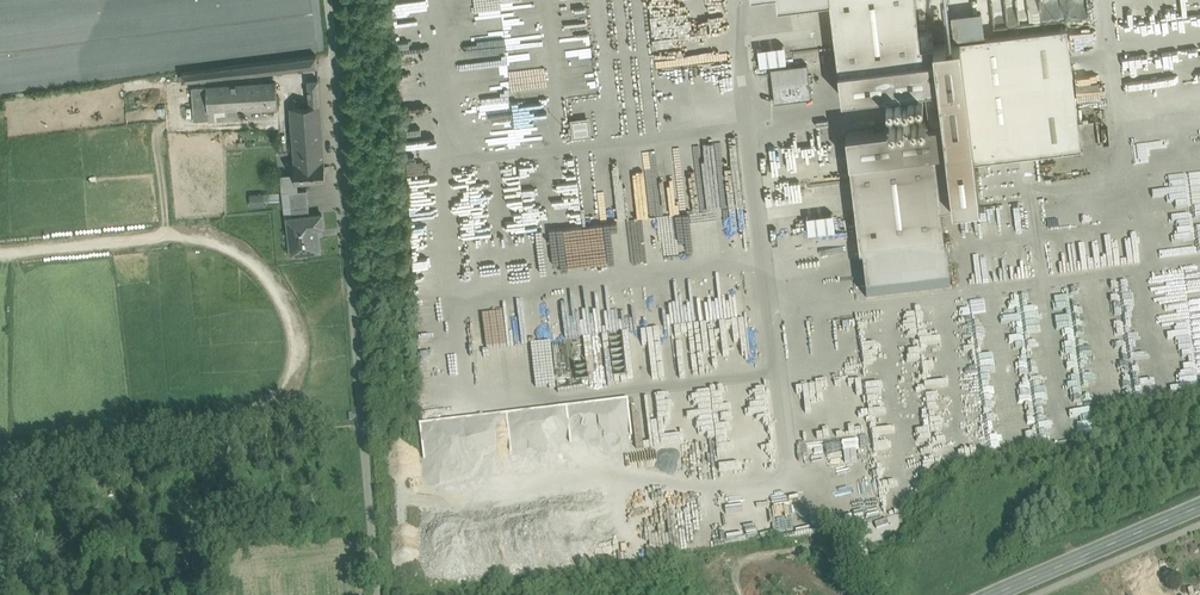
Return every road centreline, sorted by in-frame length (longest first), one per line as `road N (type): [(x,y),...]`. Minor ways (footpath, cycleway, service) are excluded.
road 1 (unclassified): [(328,0),(377,594)]
road 2 (secondary): [(994,594),(1199,507)]

